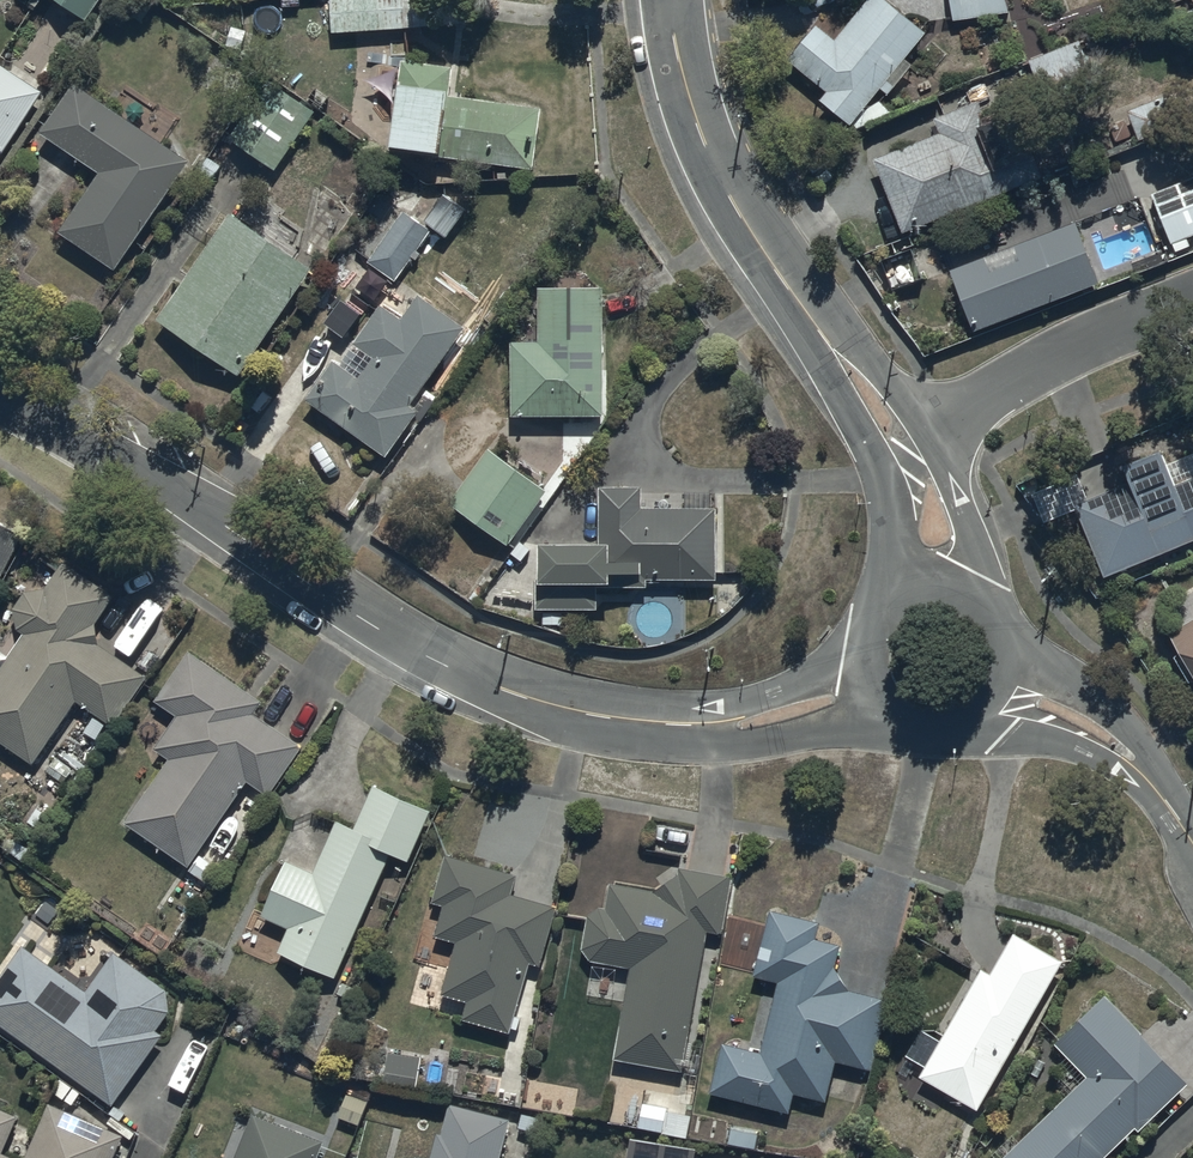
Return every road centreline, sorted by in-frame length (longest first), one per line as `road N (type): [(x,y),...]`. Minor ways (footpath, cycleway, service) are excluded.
road 1 (residential): [(0,393),(104,444),(427,657),(555,707),(667,724)]
road 2 (residential): [(795,300),(714,168),(688,101),(670,0)]
road 3 (residential): [(1192,301),(1007,381),(932,438)]
road 4 (residential): [(889,714),(737,744),(667,724)]
road 5 (residential): [(1008,647),(1081,689),(1139,738),(1161,792)]
road 6 (residential): [(667,724),(772,697),(863,656)]
road 7 (residential): [(1161,792),(1088,754),(971,722)]
road 8 (residential): [(885,478),(814,352),(795,300)]
road 9 (residential): [(795,300),(849,334),(932,438)]
road 10 (residential): [(932,438),(964,510),(978,599)]

